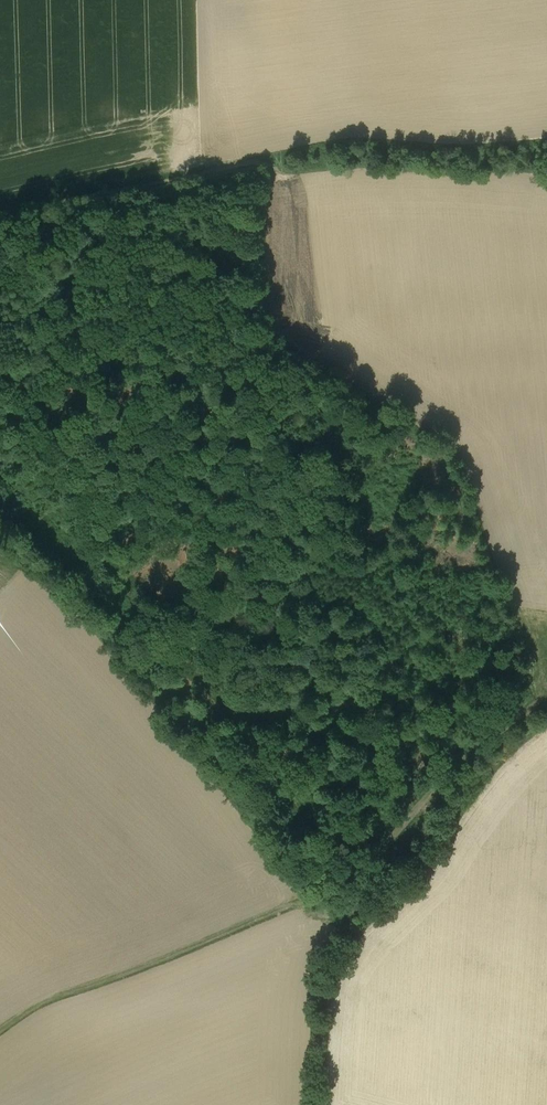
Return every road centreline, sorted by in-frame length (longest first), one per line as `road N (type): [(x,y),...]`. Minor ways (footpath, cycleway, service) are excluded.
road 1 (track): [(0,1024),(53,991),(292,899),(336,919),(446,774),(541,704)]
road 2 (track): [(369,871),(299,844),(264,811),(217,749),(97,549),(0,457)]
road 3 (track): [(0,223),(359,142),(440,149),(546,142)]
road 4 (track): [(348,373),(0,375)]

